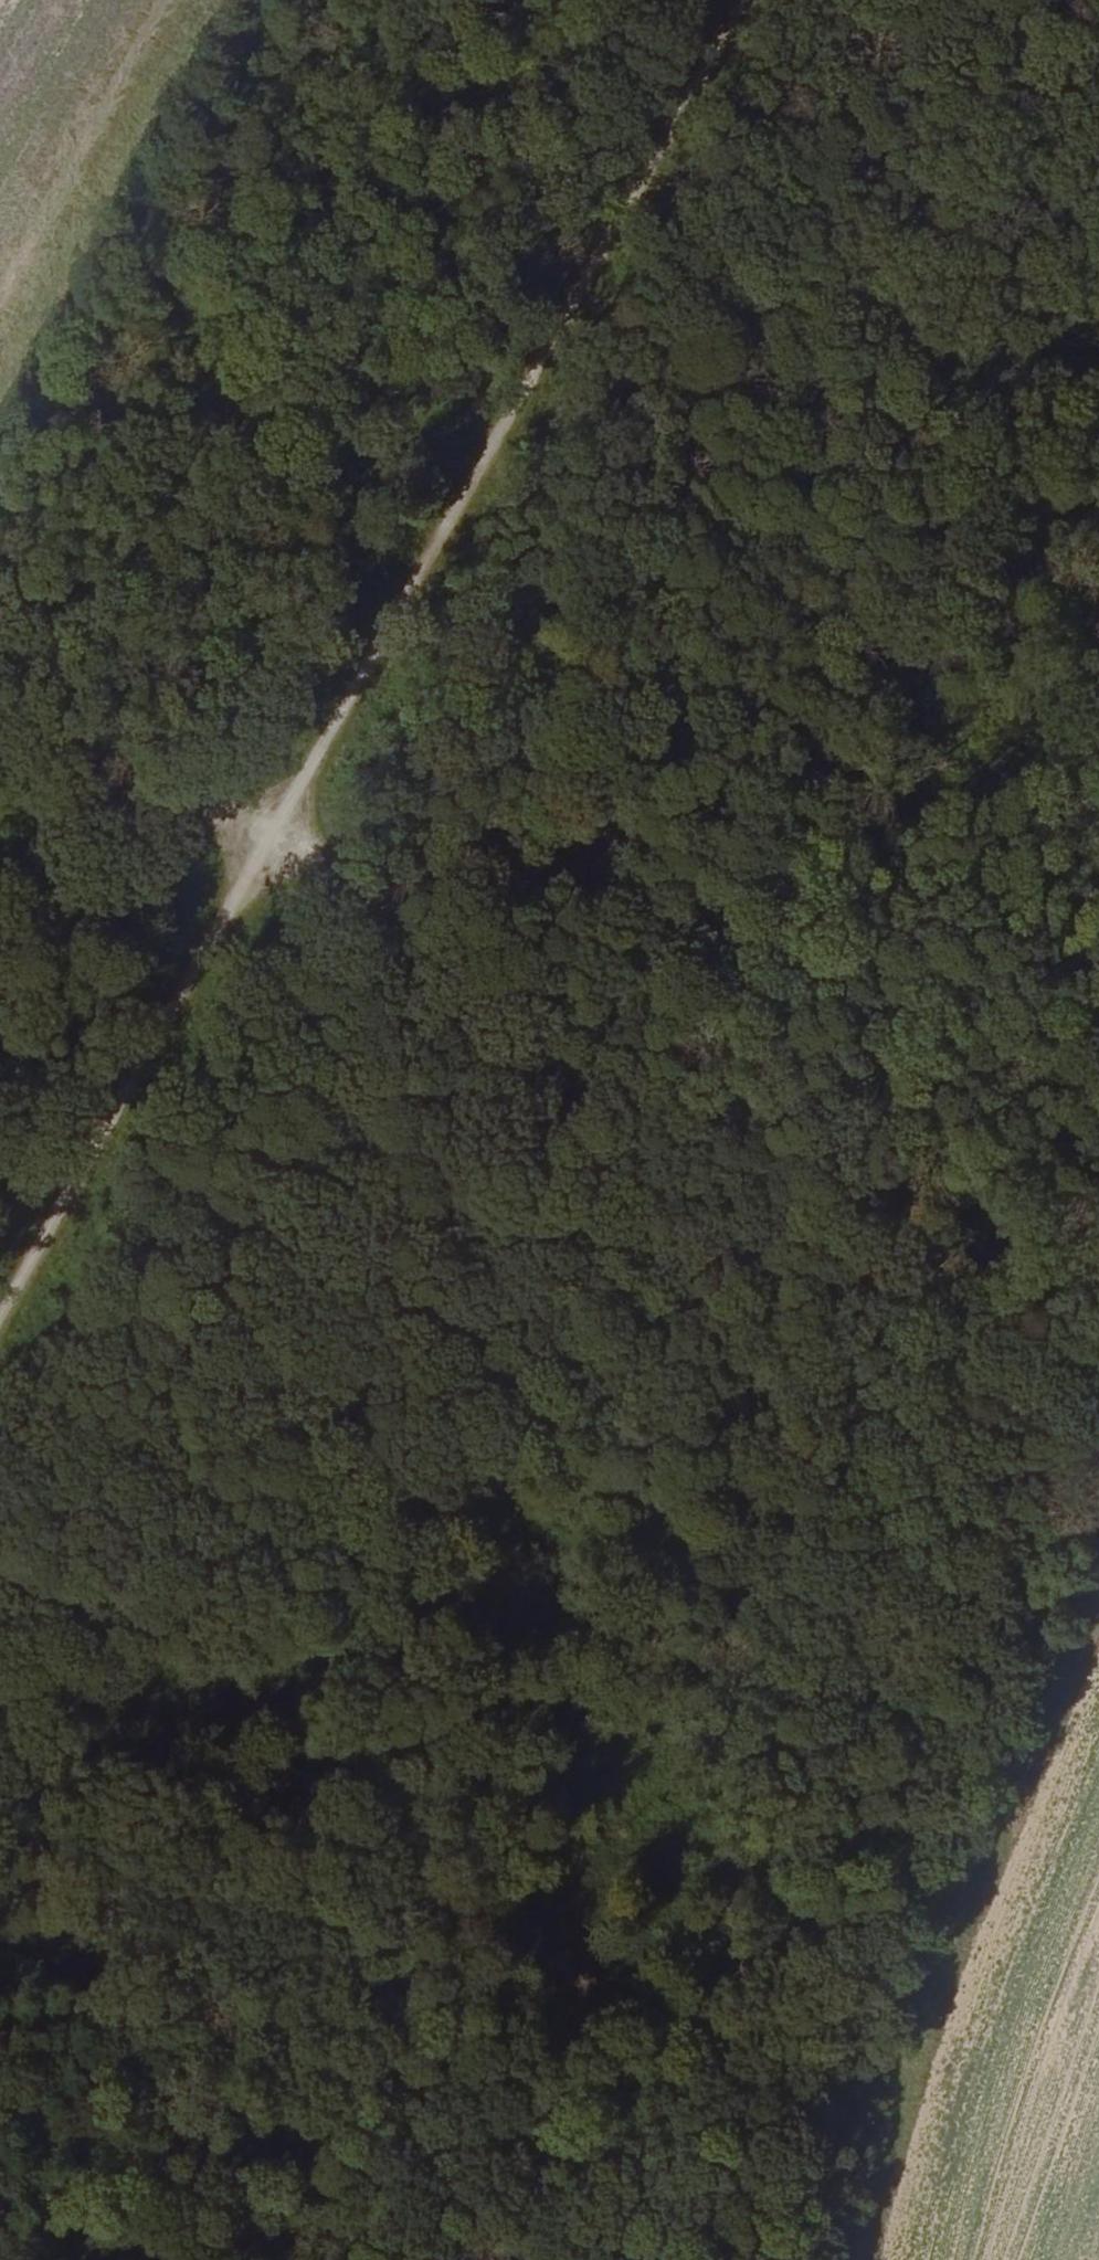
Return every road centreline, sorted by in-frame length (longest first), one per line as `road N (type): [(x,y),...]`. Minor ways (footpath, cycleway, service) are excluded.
road 1 (track): [(747,0),(0,1294)]

